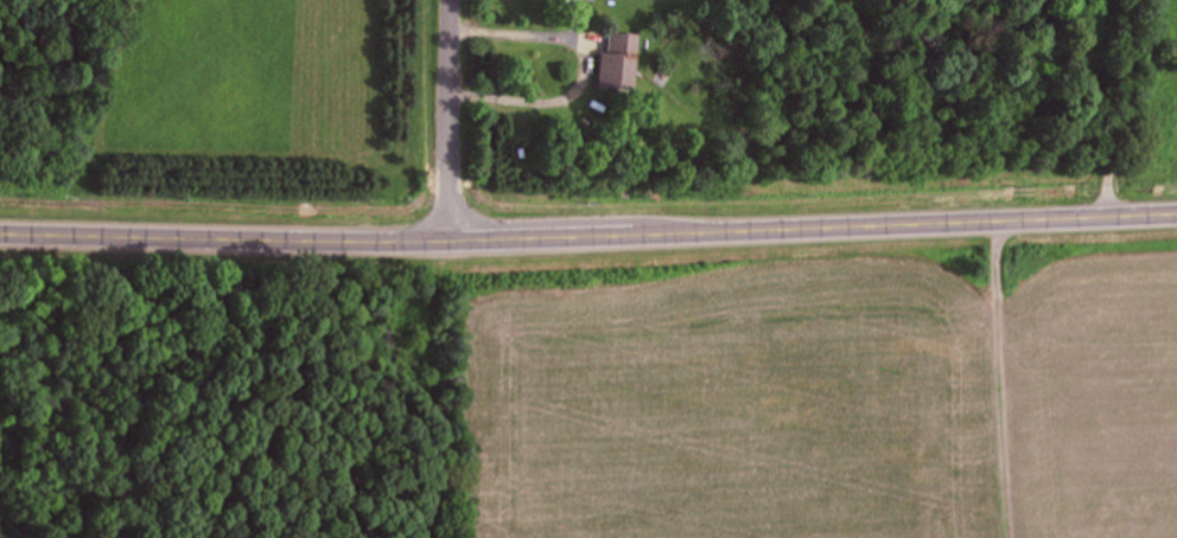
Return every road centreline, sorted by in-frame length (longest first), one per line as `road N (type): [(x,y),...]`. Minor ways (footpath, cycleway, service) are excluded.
road 1 (secondary): [(1176,209),(435,237),(0,225)]
road 2 (residential): [(435,237),(440,0)]
road 3 (residential): [(1113,0),(1060,213)]

